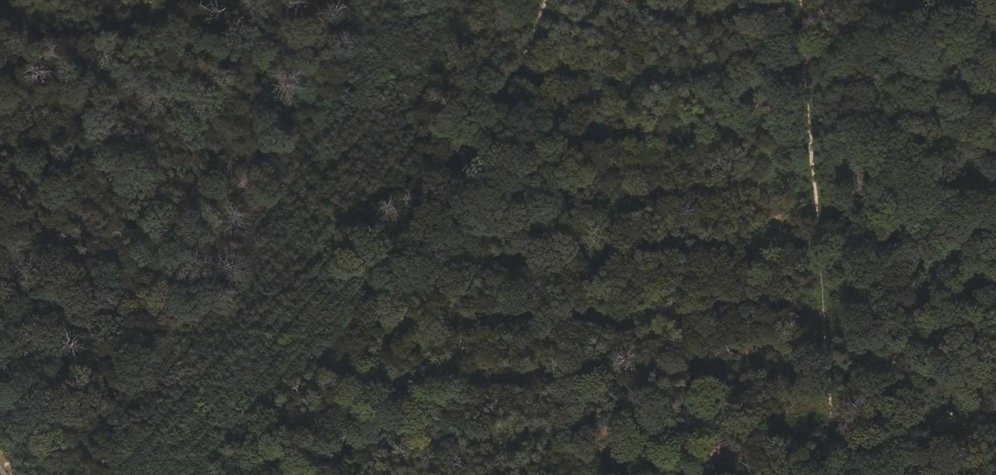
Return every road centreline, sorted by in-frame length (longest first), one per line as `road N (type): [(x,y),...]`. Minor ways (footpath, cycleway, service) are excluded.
road 1 (track): [(333,474),(557,0)]
road 2 (track): [(808,0),(843,474)]

